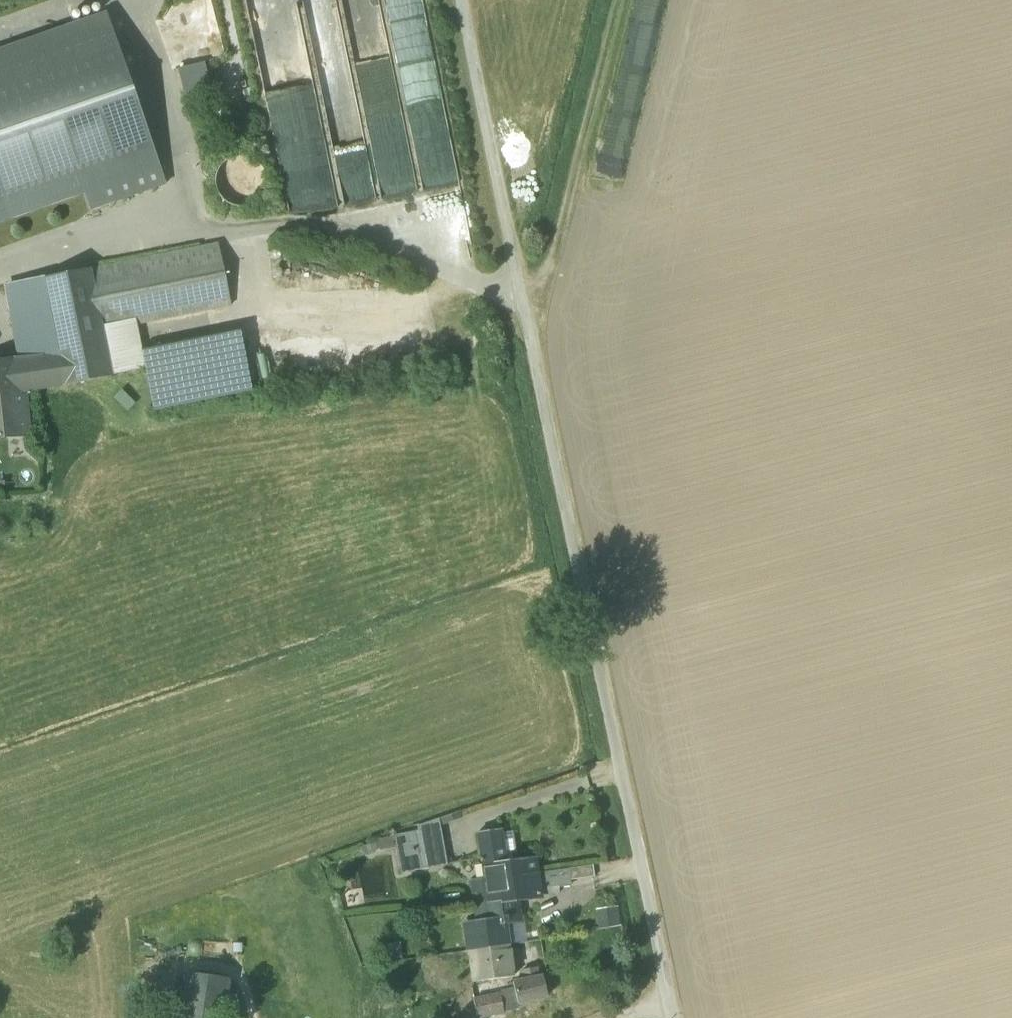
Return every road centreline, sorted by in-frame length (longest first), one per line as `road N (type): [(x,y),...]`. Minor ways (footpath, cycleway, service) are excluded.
road 1 (unclassified): [(670,1017),(463,0)]
road 2 (track): [(616,0),(547,282),(527,307)]

